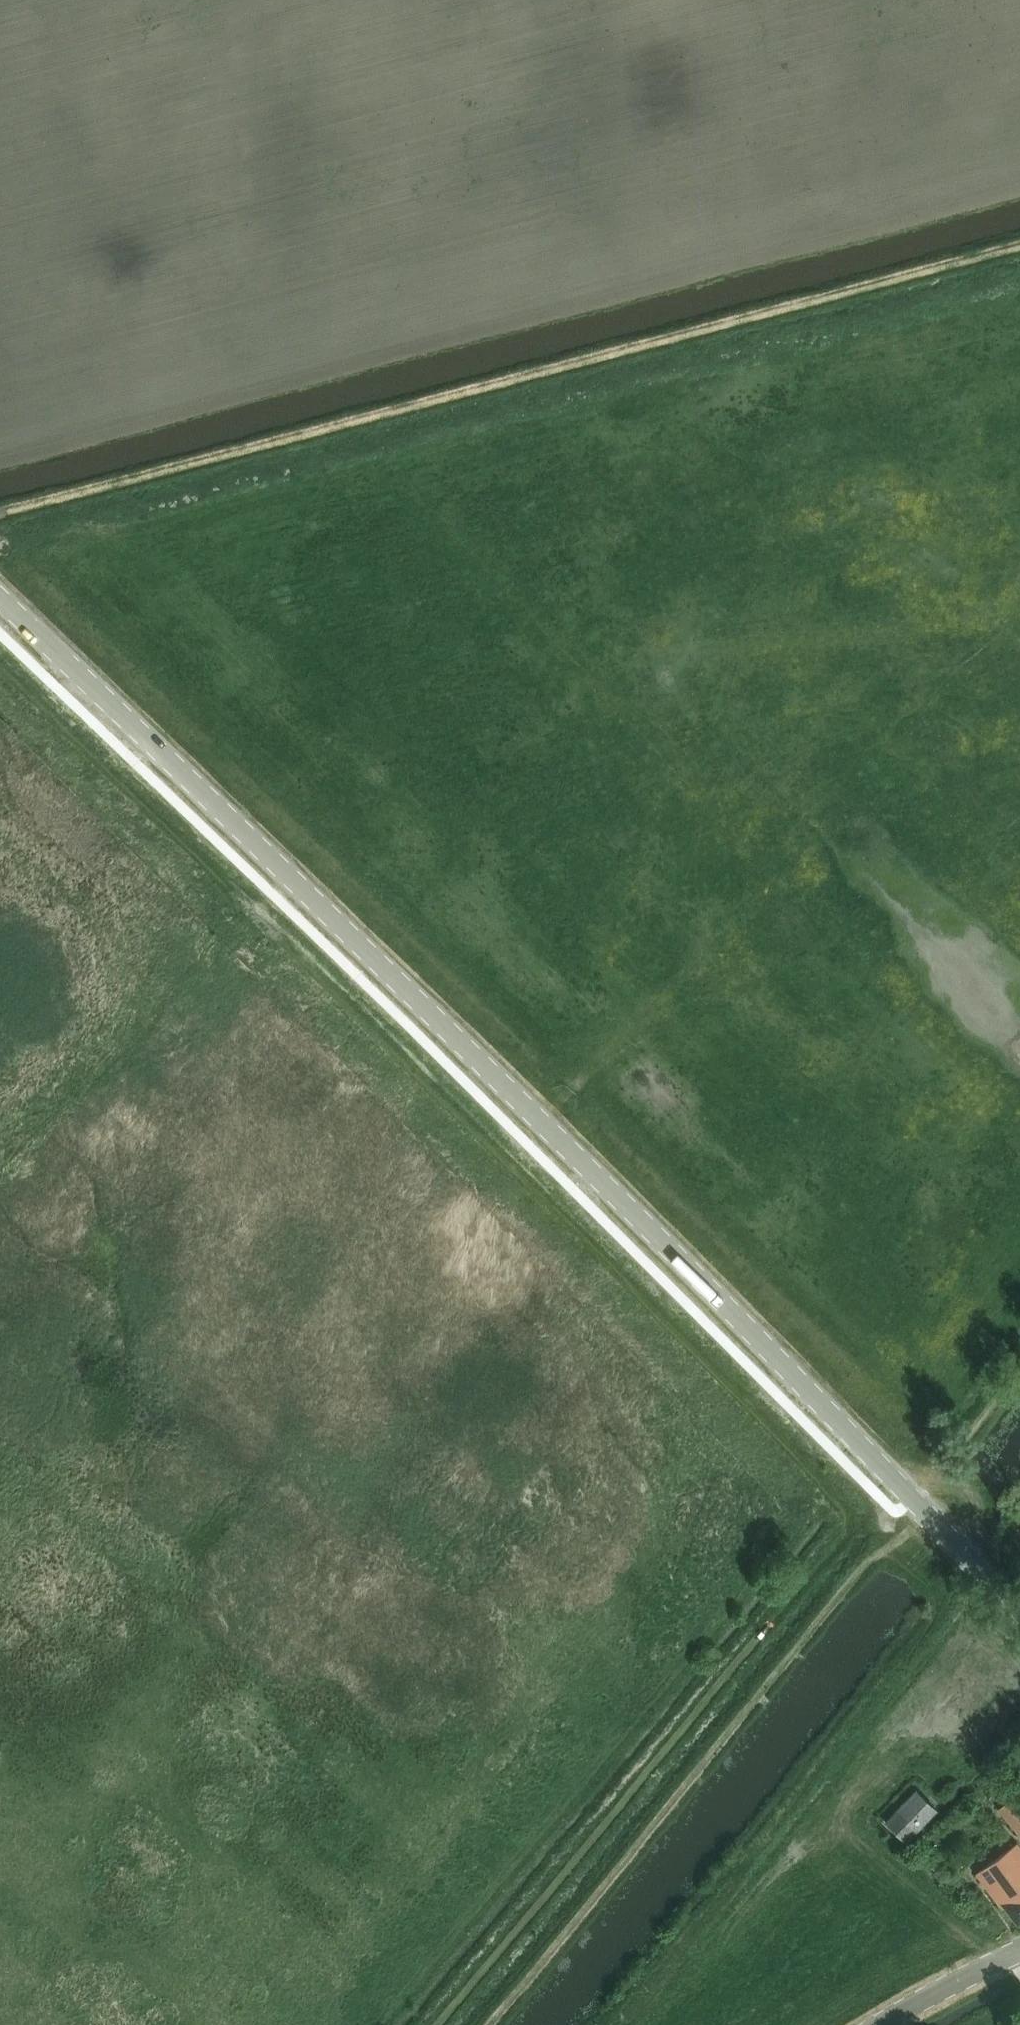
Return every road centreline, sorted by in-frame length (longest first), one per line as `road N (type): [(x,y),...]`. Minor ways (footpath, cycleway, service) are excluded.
road 1 (secondary): [(1019,1607),(560,1139),(0,595)]
road 2 (residential): [(883,2024),(1019,1951)]

